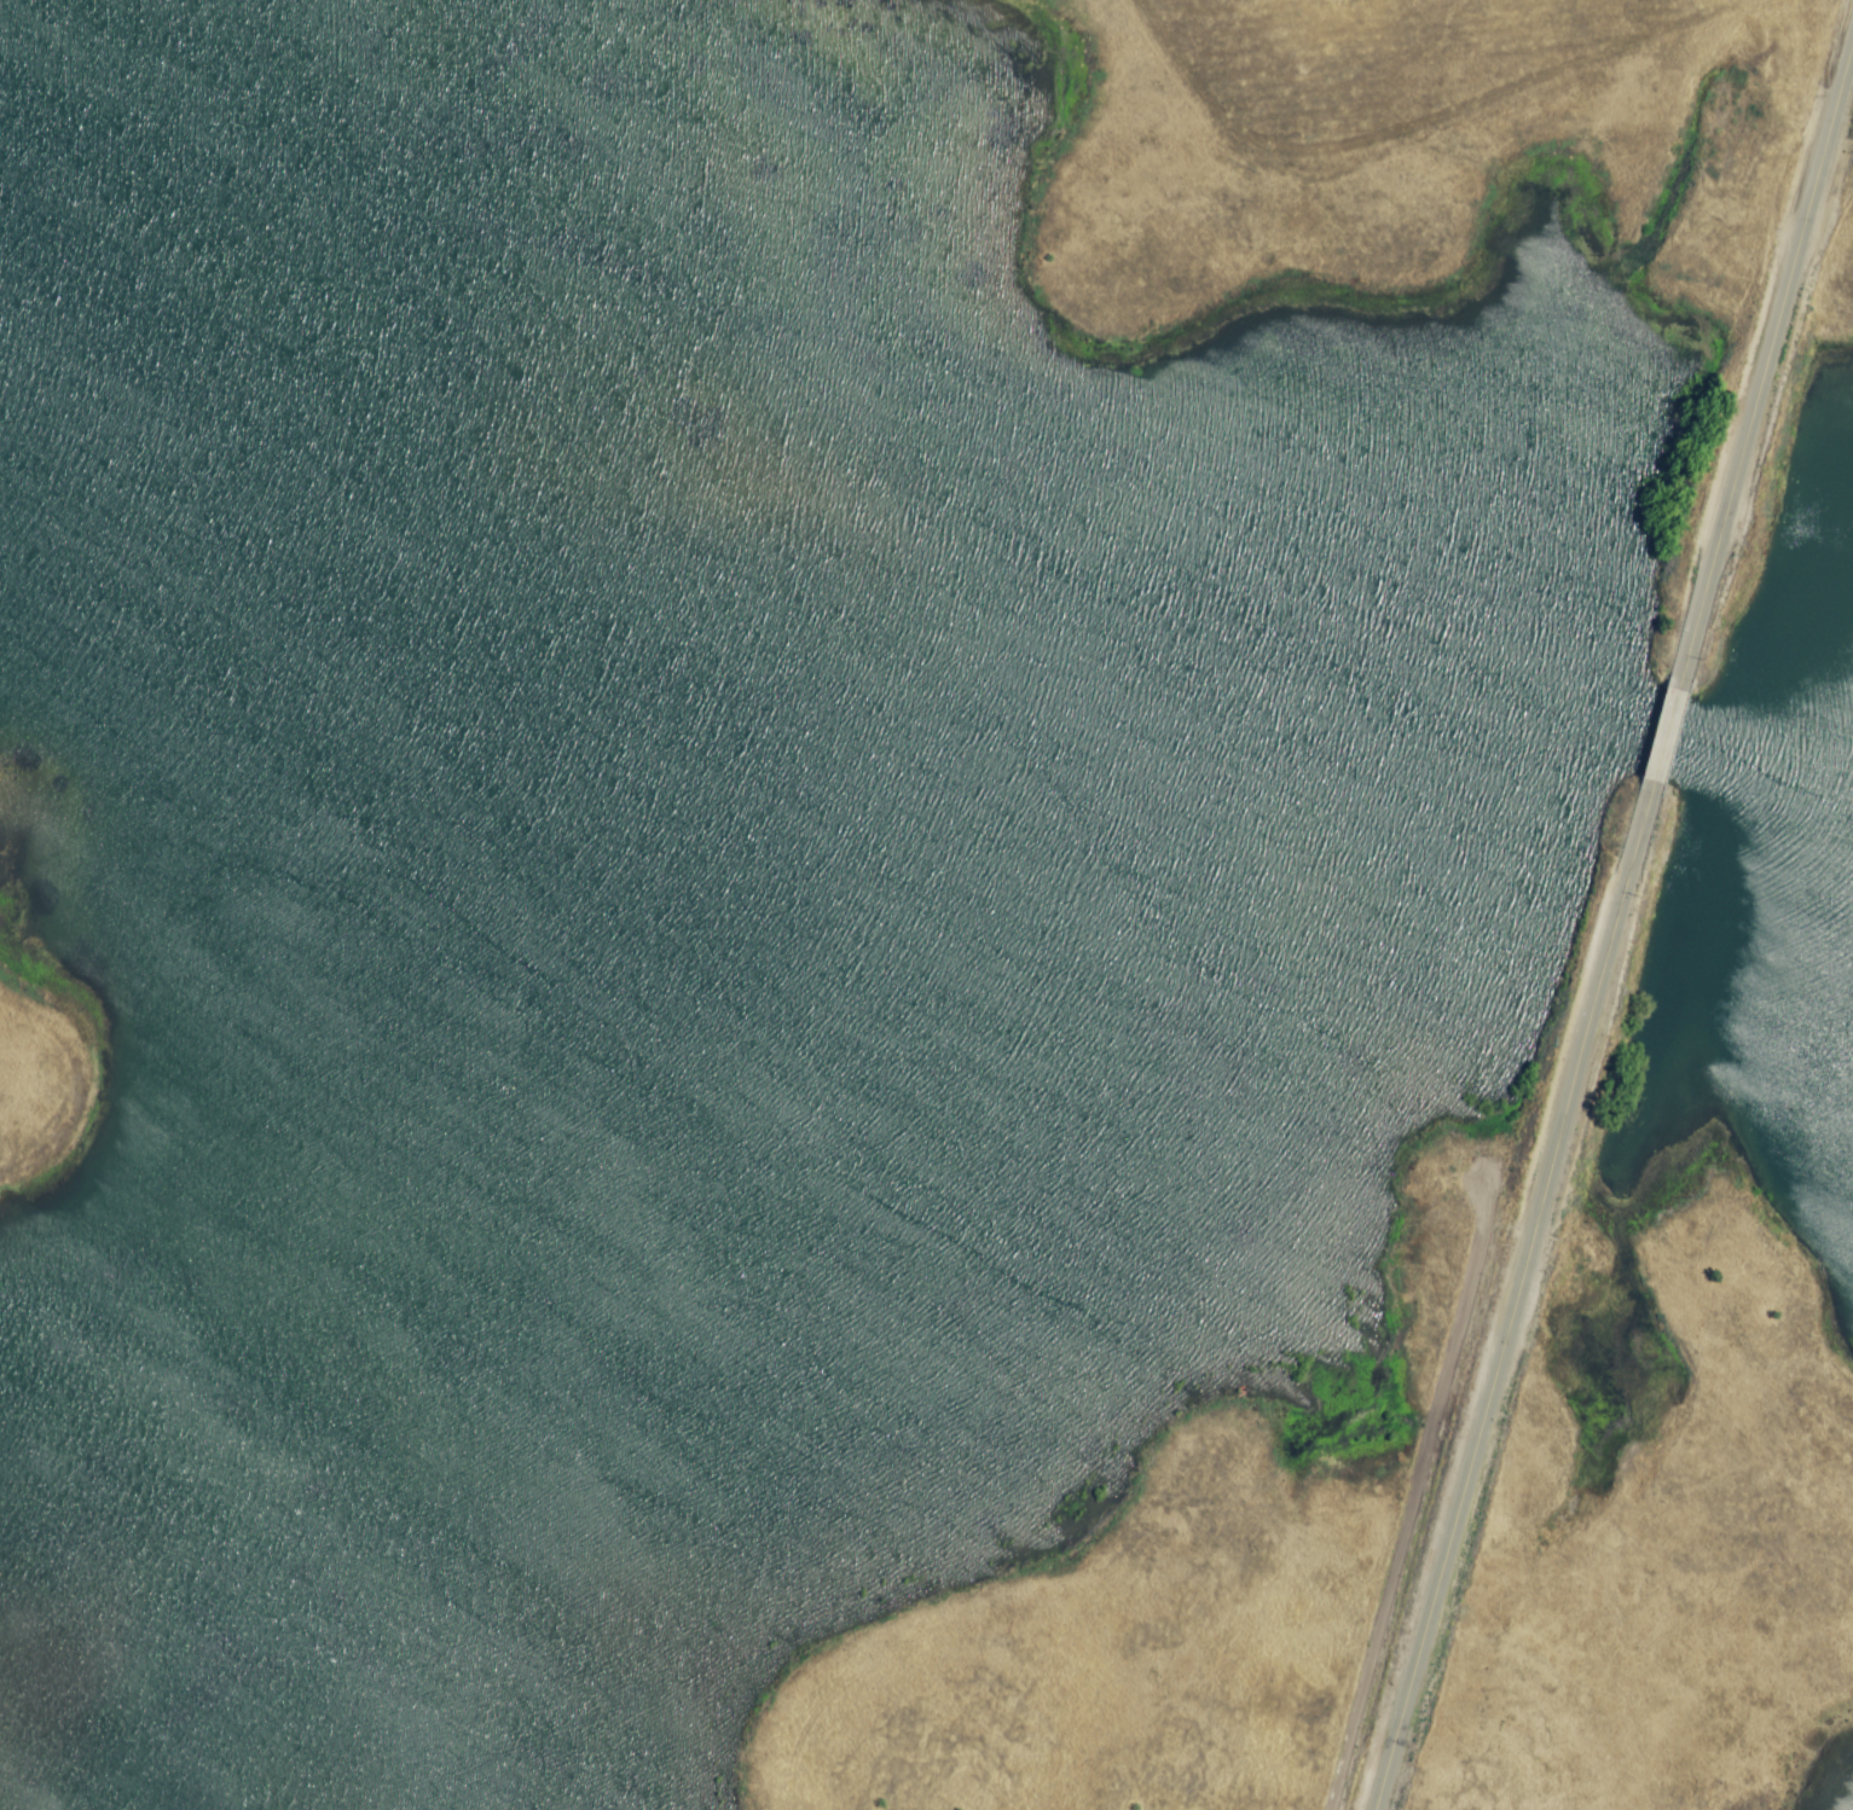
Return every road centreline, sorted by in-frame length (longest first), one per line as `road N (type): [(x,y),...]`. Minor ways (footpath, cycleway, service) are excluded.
road 1 (residential): [(1376,1809),(1649,801)]
road 2 (residential): [(1683,678),(1790,290),(1852,20)]
road 3 (residential): [(1649,801),(1683,678)]

